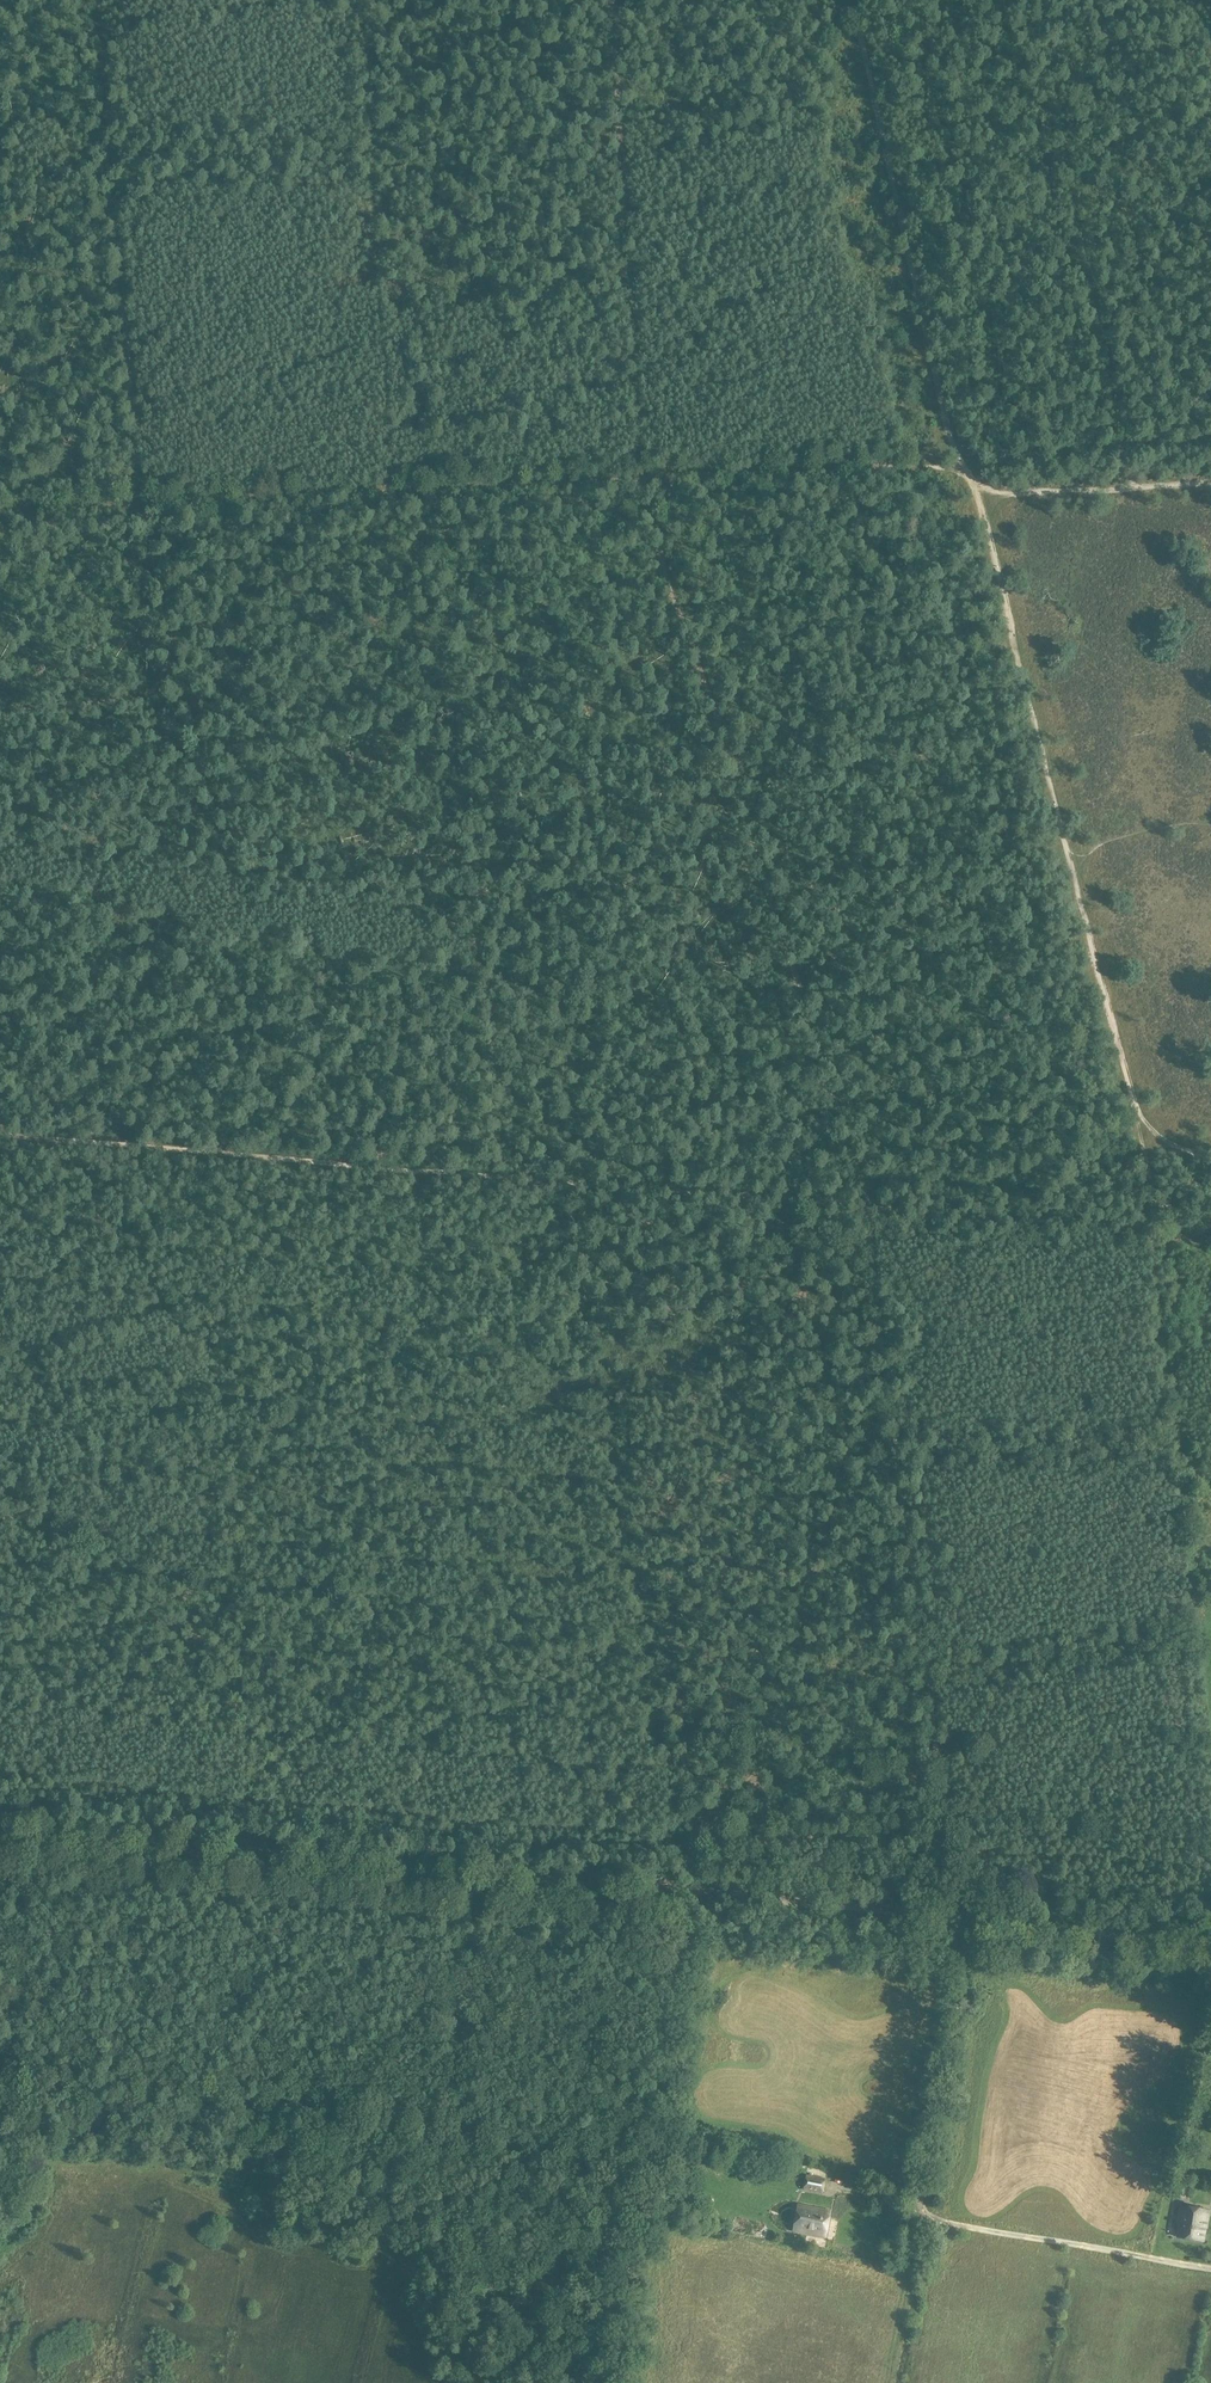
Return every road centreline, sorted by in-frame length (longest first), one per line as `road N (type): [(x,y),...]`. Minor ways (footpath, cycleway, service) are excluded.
road 1 (track): [(642,485),(663,582),(709,698),(873,1213),(936,1711),(933,1758),(965,1922)]
road 2 (track): [(1203,1154),(1192,1159),(1175,1210),(1152,1231),(1133,1234),(0,1131)]
road 3 (unclassified): [(1210,1940),(0,1814)]
road 4 (track): [(0,725),(43,705),(169,685),(166,574),(152,508),(108,0)]
road 5 (track): [(0,516),(642,485)]
road 6 (track): [(1210,2268),(948,2224),(923,2212),(918,2197),(965,1955)]
road 7 (track): [(1130,485),(1047,0)]
road 8 (track): [(854,0),(945,424),(967,476)]
road 9 (track): [(618,0),(642,485)]
road 10 (track): [(1145,1151),(1036,720)]
road 11 (track): [(642,485),(913,468)]
road 12 (track): [(979,495),(1036,720)]
road 13 (track): [(979,495),(1210,482)]
road 14 (track): [(1210,1154),(1145,1151),(1158,1226)]

